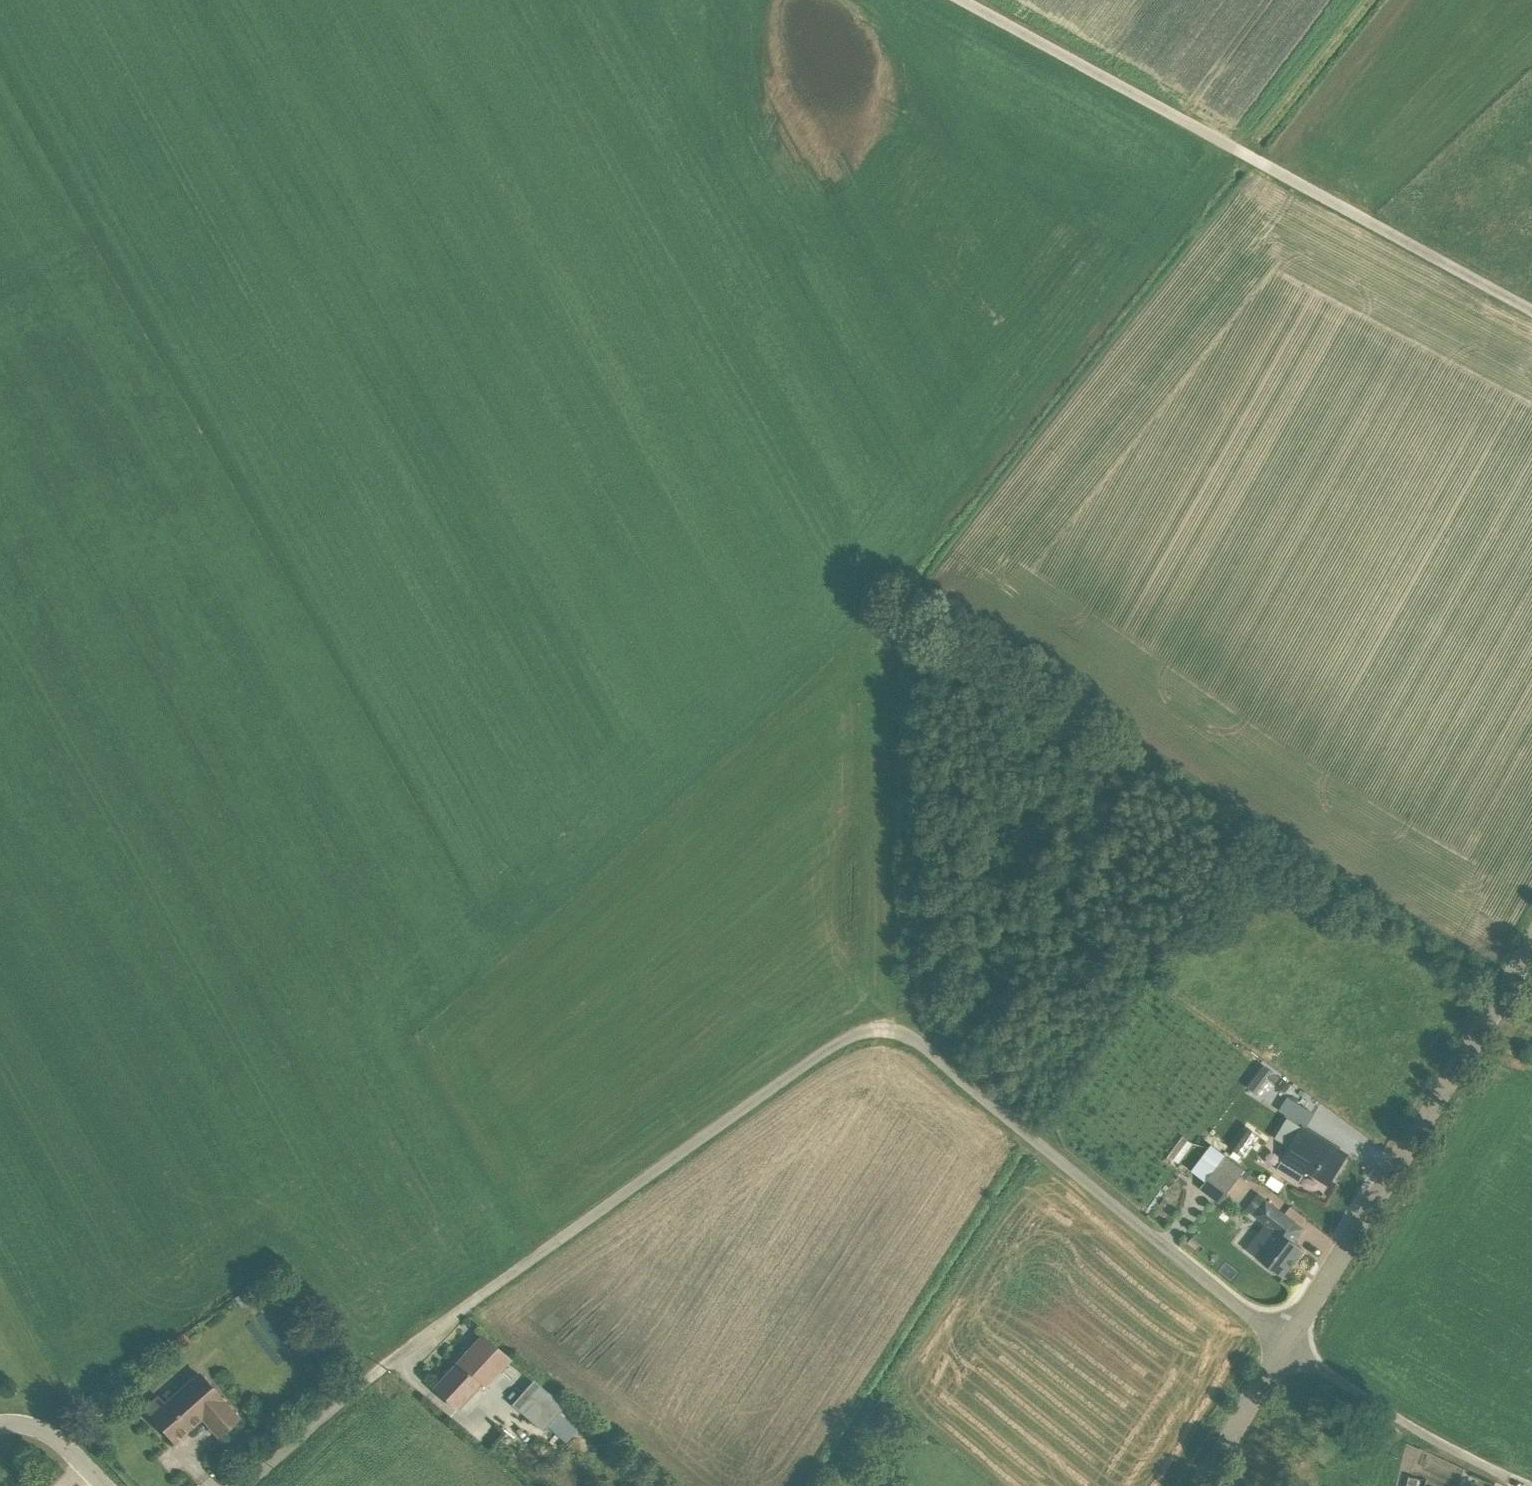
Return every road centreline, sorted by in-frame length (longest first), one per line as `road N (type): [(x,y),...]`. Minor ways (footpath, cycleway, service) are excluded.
road 1 (unclassified): [(244,1485),(383,1366),(826,1050),(883,1028),(923,1048),(1289,1345)]
road 2 (unclassified): [(959,0),(1531,309)]
road 3 (unclassified): [(1289,1345),(1531,946)]
road 4 (track): [(923,1048),(897,609)]
road 5 (unclassified): [(1289,1345),(1390,1414),(1531,1485)]
road 6 (unclassified): [(1204,1485),(1289,1345)]
road 7 (unclassified): [(103,1485),(44,1431),(0,1425)]

